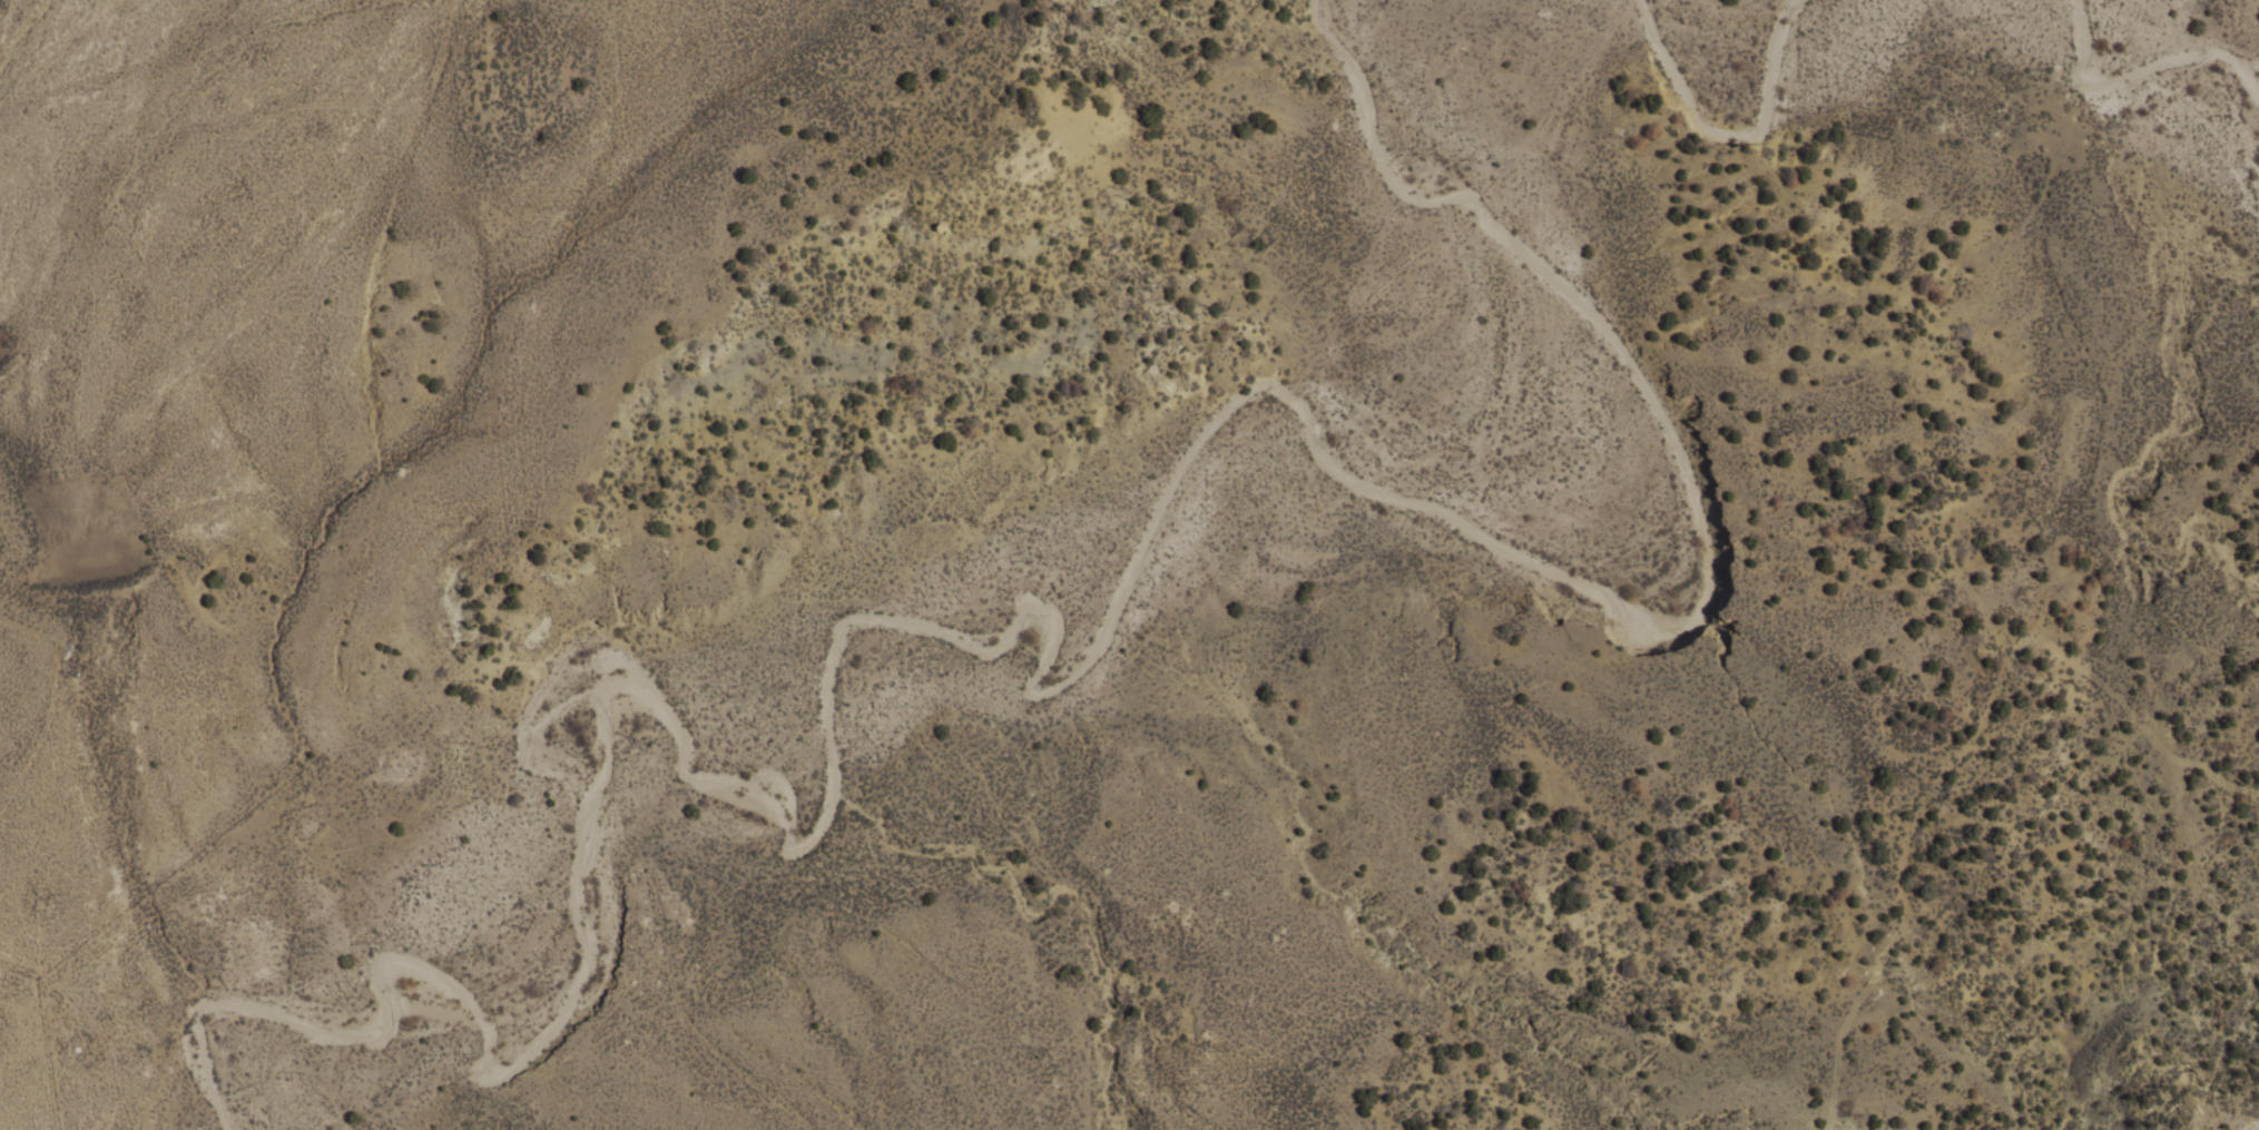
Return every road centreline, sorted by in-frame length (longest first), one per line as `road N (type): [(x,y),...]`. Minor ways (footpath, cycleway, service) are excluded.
road 1 (track): [(0,191),(58,65),(106,0)]

